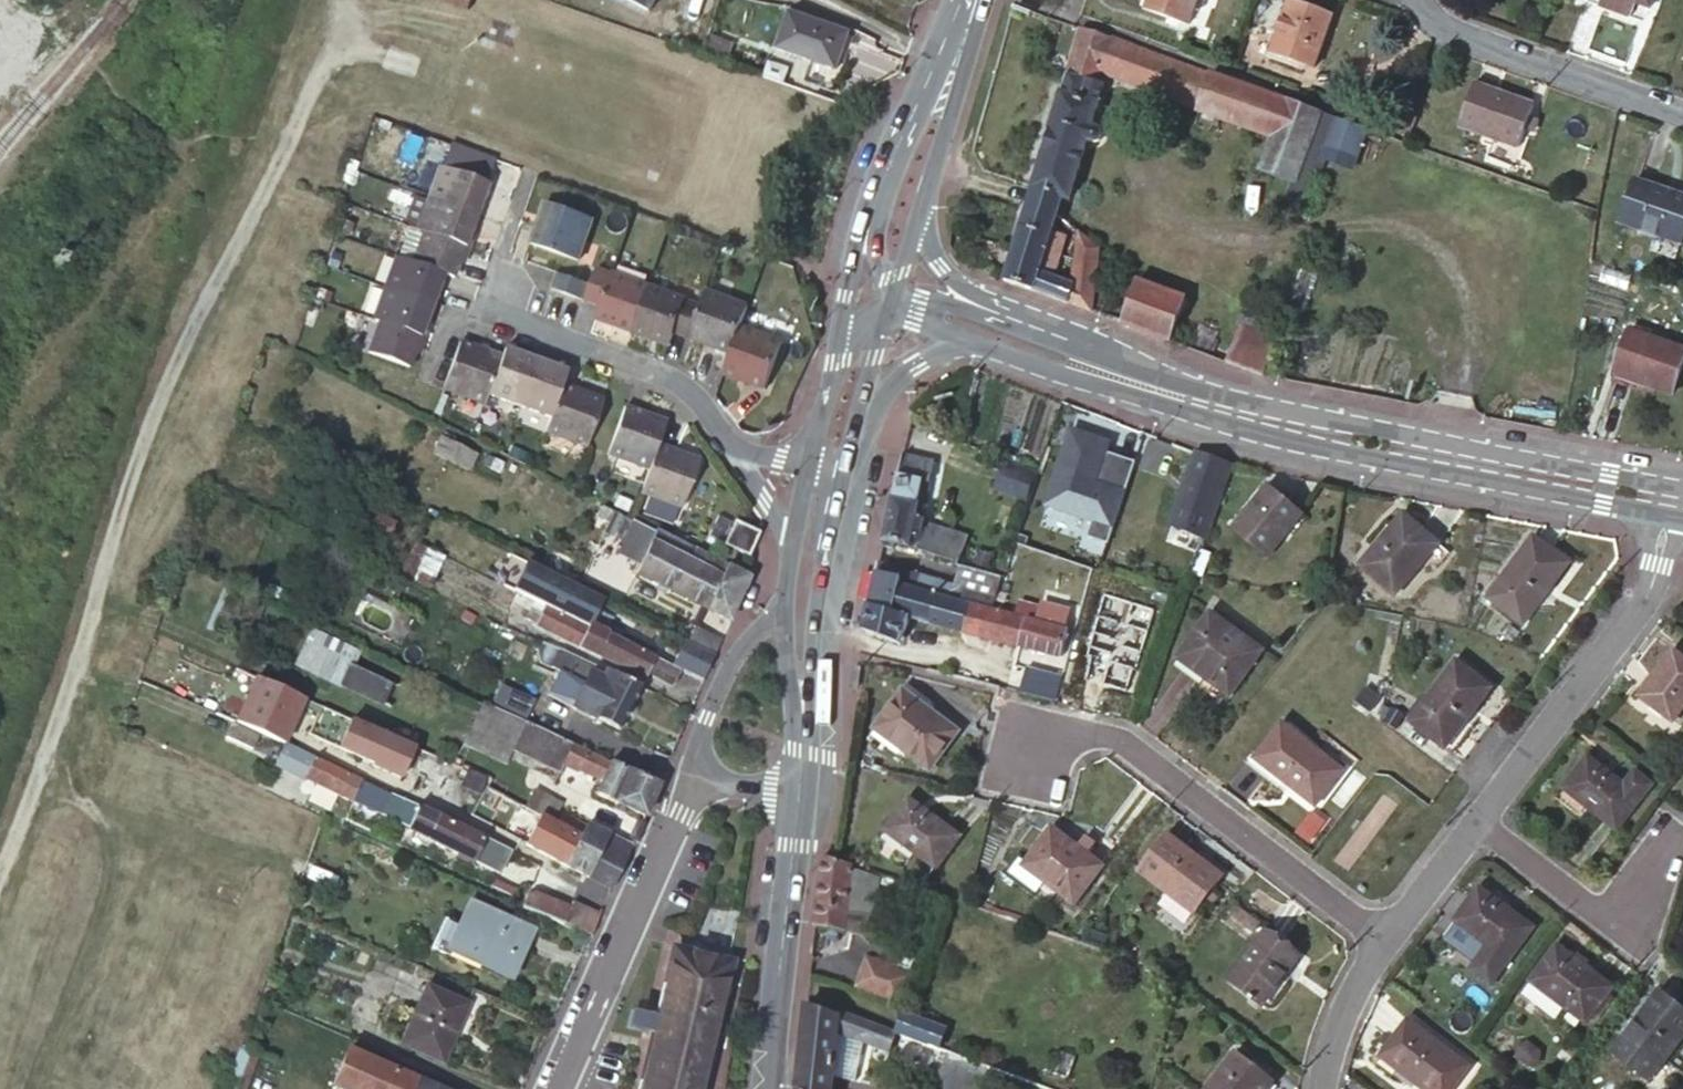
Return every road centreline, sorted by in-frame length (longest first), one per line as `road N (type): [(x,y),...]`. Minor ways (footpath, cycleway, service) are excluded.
road 1 (track): [(0,889),(220,282),(358,0)]
road 2 (tertiary): [(1671,500),(1243,413),(1096,370)]
road 3 (residential): [(1379,941),(1109,735),(1032,723),(1025,757)]
road 4 (residential): [(1469,821),(1652,580),(1671,500)]
road 5 (residential): [(695,779),(560,1088)]
road 6 (secondary): [(799,791),(767,1088)]
road 7 (residential): [(1412,0),(1454,40),(1682,114)]
road 8 (residential): [(731,448),(678,384),(522,323),(495,287)]
road 9 (residential): [(1469,821),(1605,921),(1675,832)]
road 10 (secondary): [(802,741),(849,471)]
road 11 (secondary): [(957,36),(939,52),(865,221)]
road 12 (residential): [(782,599),(725,676),(697,749),(695,779)]
road 13 (secondary): [(923,217),(968,62),(957,36)]
road 14 (residential): [(1317,1088),(1334,1012),(1379,941)]
road 15 (tertiary): [(1096,370),(1082,346),(965,300)]
road 16 (residential): [(1379,941),(1469,821)]
road 17 (secondary): [(782,599),(783,651),(802,741)]
road 18 (tertiary): [(866,413),(915,361),(978,343)]
road 19 (secondary): [(865,221),(833,349)]
road 20 (tertiary): [(978,343),(1071,377),(1096,370)]

